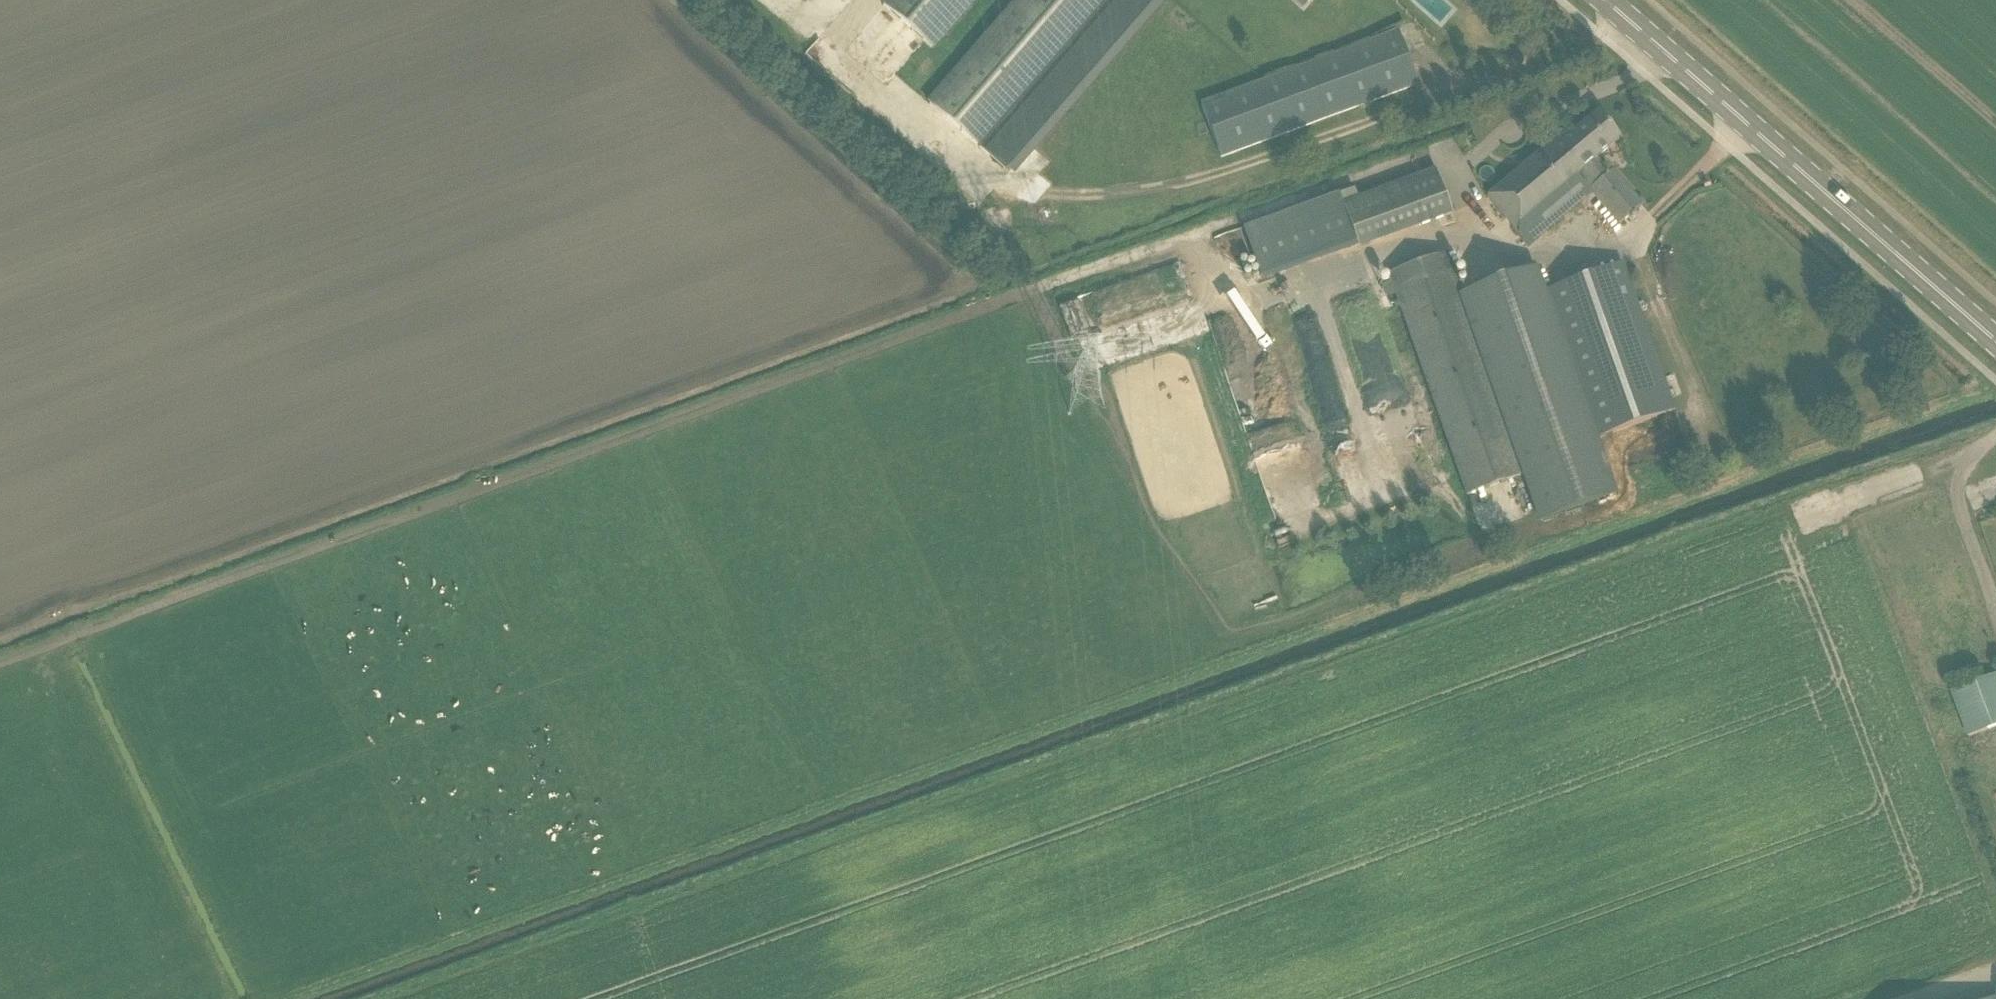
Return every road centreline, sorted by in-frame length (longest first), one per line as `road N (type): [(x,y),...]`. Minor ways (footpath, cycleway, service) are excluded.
road 1 (track): [(1202,236),(0,666)]
road 2 (primary): [(1995,341),(1604,0)]

